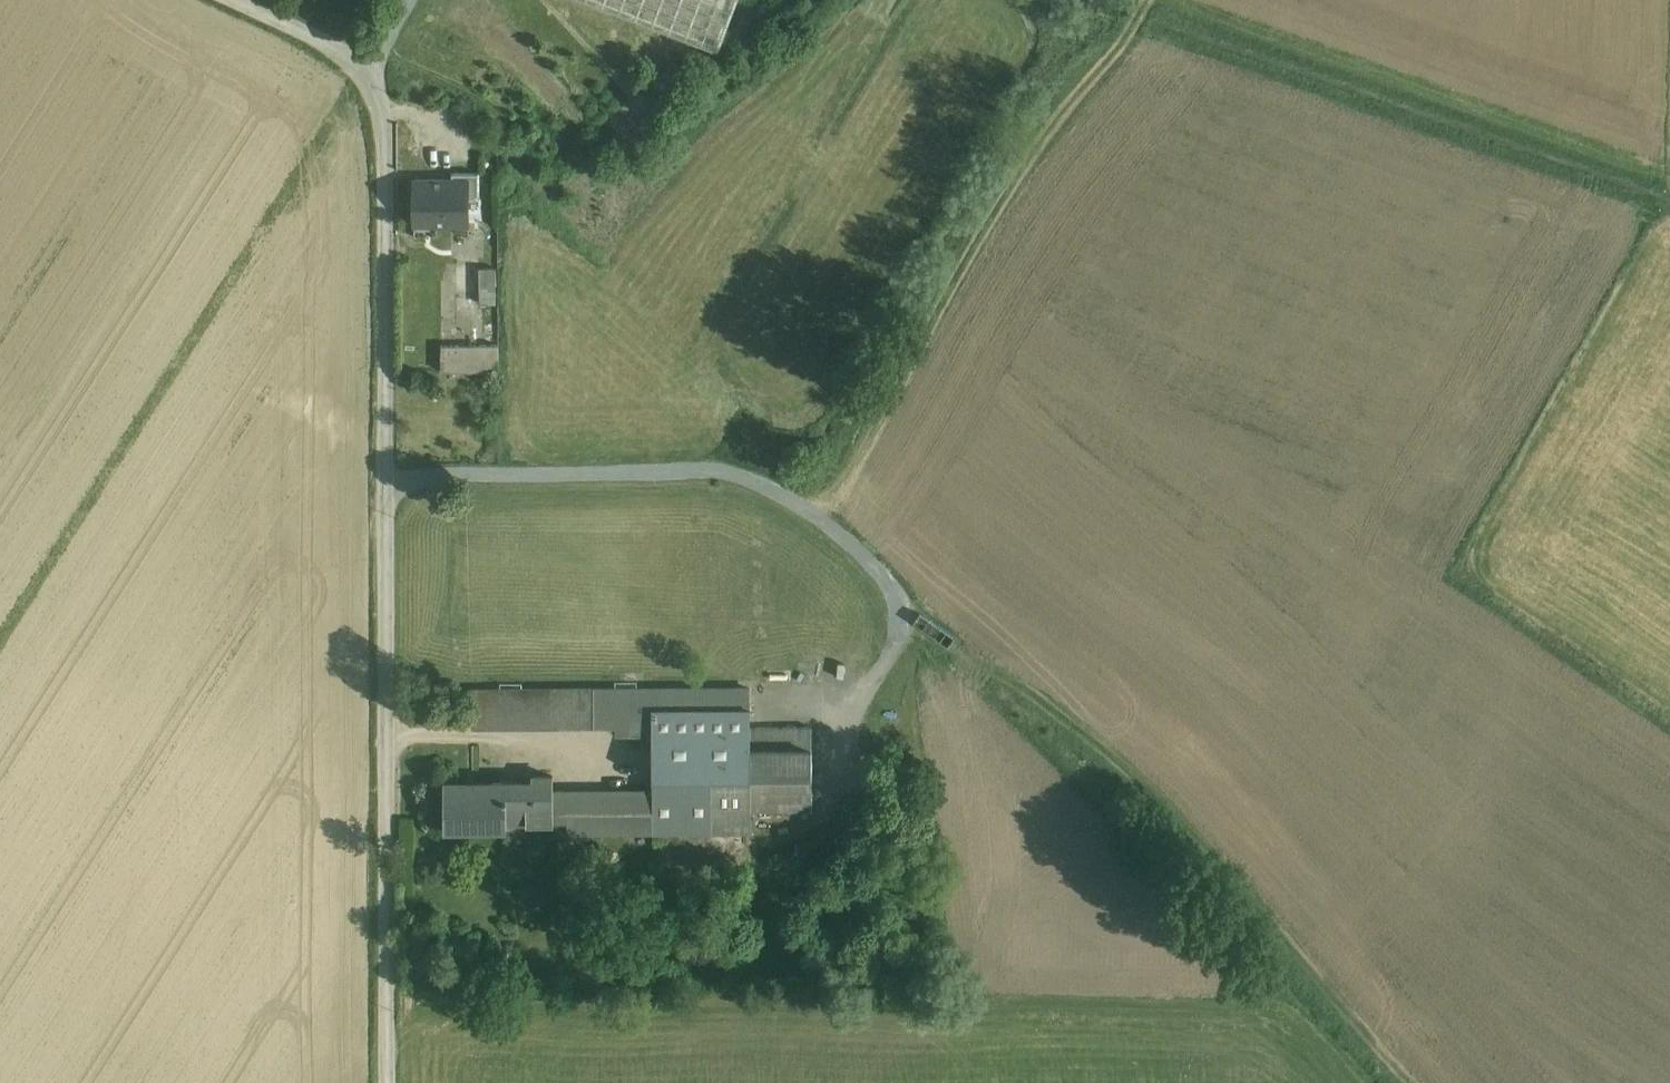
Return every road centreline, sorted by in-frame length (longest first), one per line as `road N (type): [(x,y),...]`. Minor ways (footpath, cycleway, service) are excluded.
road 1 (unclassified): [(388,1082),(382,106),(366,71),(238,0)]
road 2 (track): [(908,606),(937,636),(1102,755),(1407,1082)]
road 3 (track): [(803,507),(827,496),(1041,132),(1149,6)]

